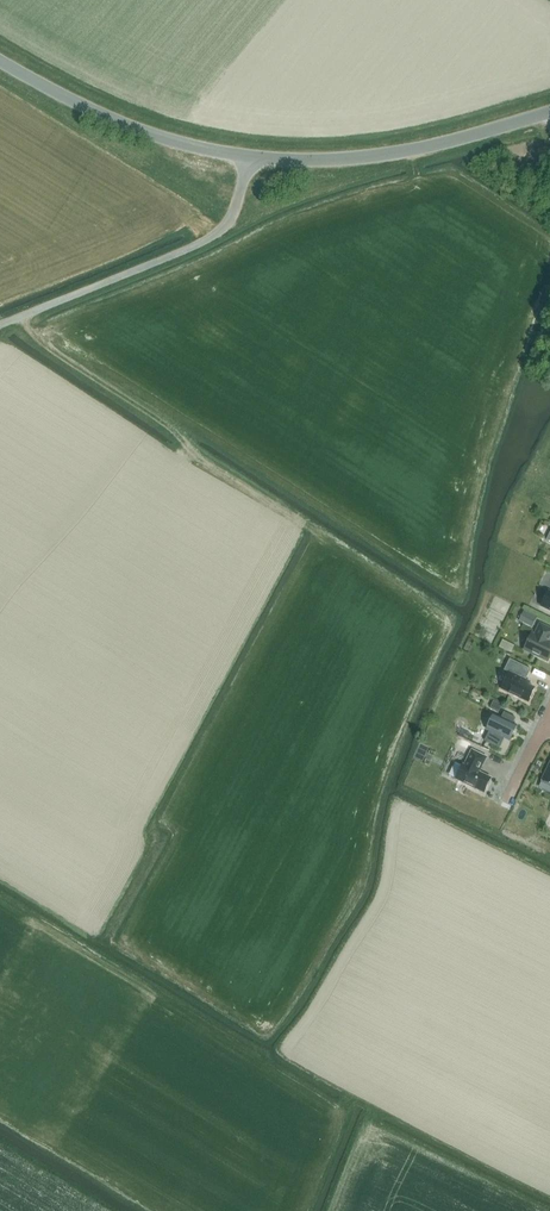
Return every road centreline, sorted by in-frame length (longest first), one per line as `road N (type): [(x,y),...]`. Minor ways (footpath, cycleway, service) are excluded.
road 1 (unclassified): [(0,325),(216,234),(230,221),(247,157)]
road 2 (tertiary): [(247,157),(406,151),(549,112)]
road 3 (tertiary): [(0,61),(156,137),(247,157)]

